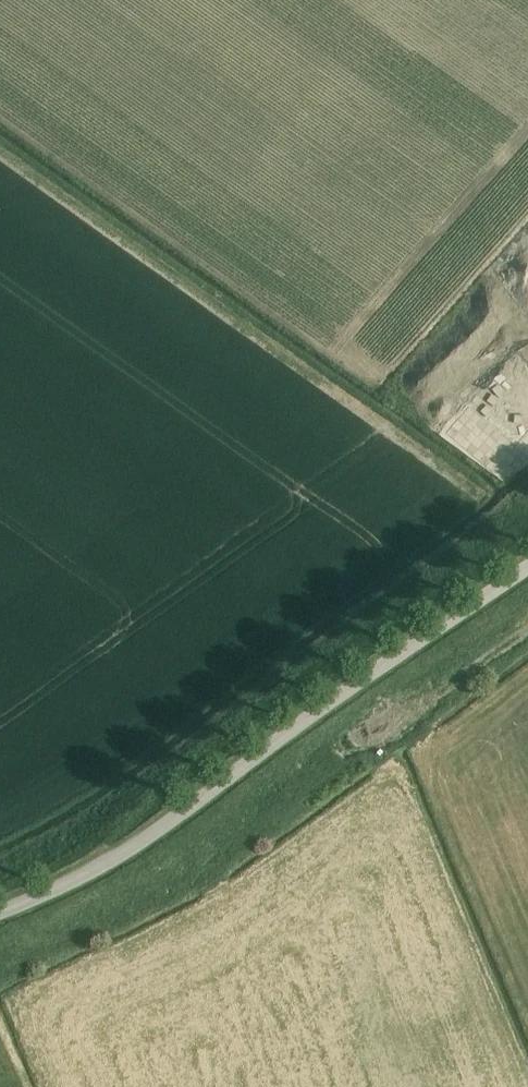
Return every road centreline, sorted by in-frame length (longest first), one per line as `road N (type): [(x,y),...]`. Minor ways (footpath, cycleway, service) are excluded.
road 1 (unclassified): [(0,909),(110,850),(372,657),(527,555)]

